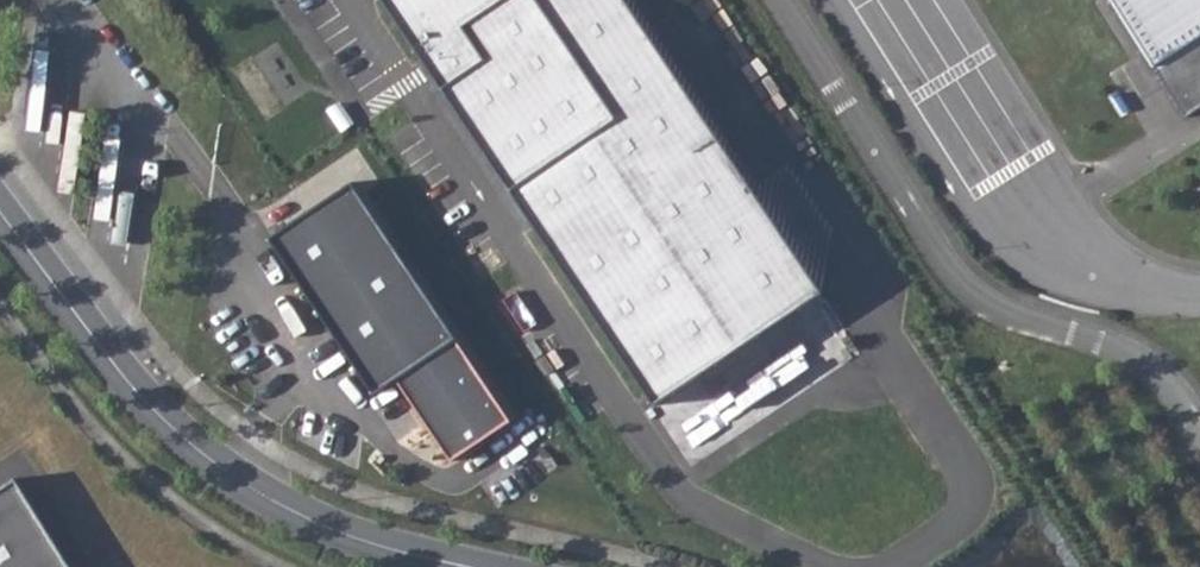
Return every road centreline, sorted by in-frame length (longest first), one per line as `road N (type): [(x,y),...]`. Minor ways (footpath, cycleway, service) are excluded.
road 1 (residential): [(501,566),(364,535),(204,454),(120,371),(0,208)]

